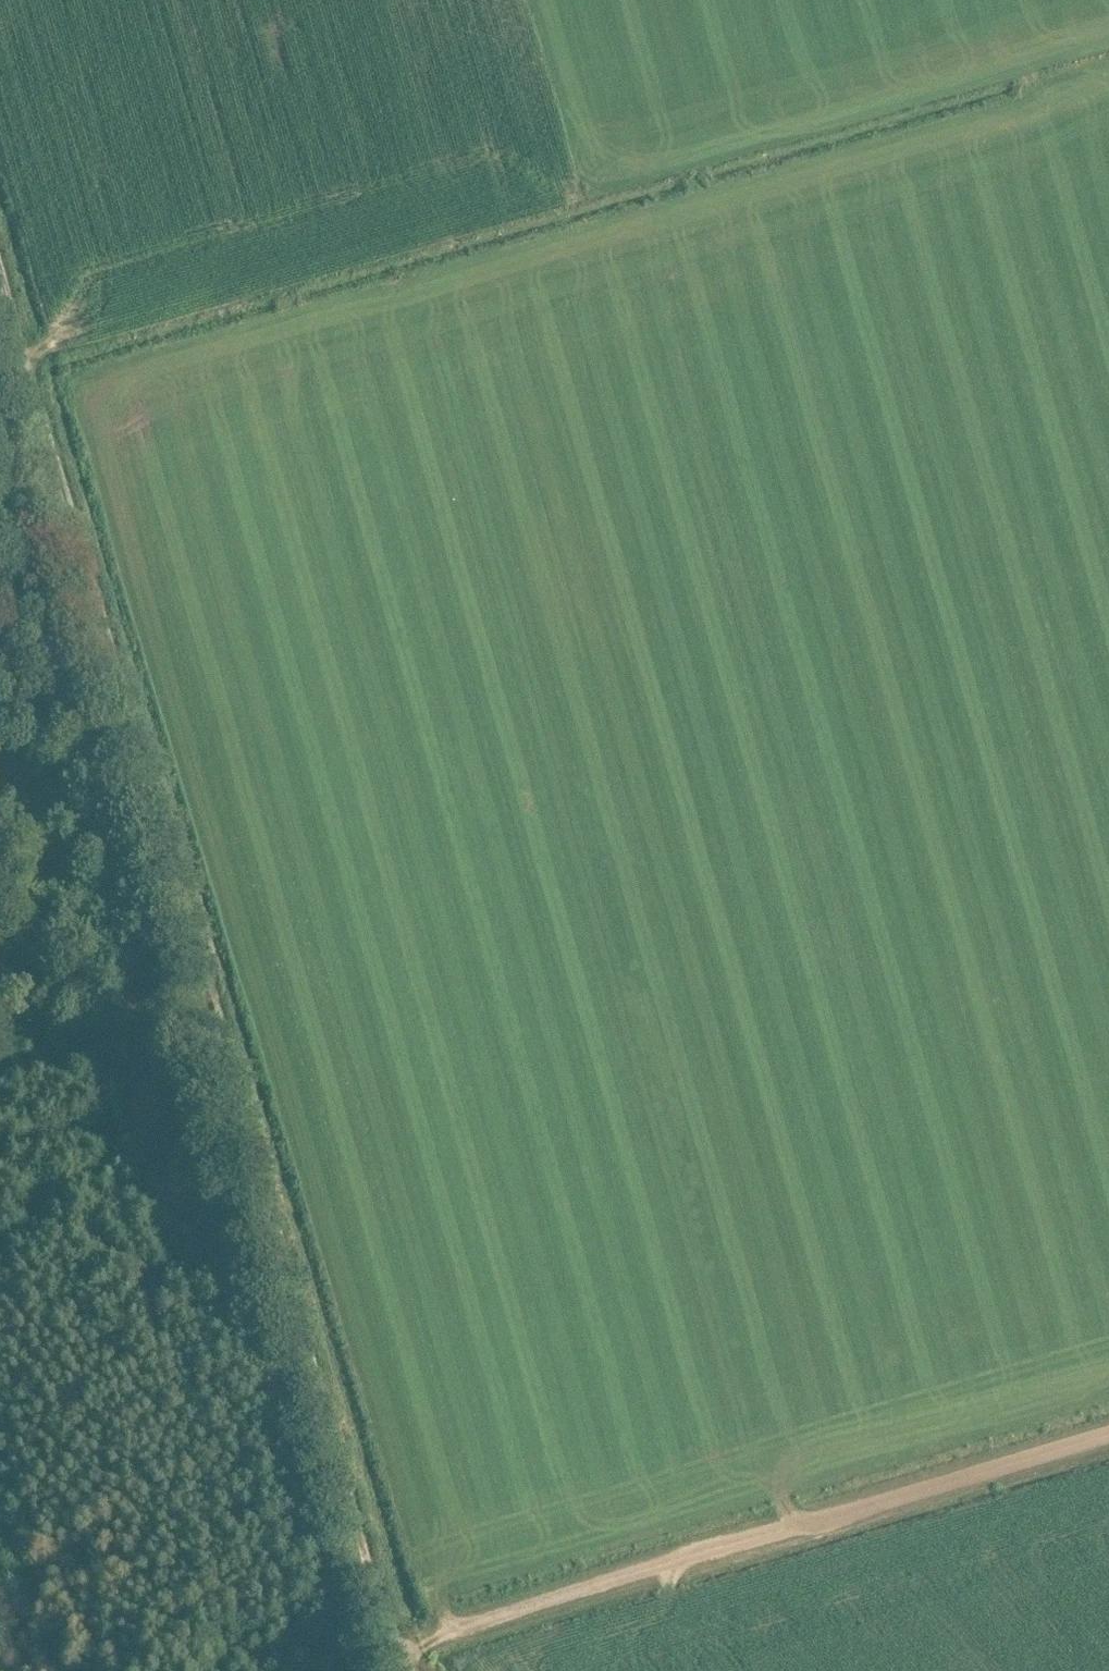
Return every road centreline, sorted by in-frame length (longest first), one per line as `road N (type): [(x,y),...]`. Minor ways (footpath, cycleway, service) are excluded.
road 1 (track): [(0,262),(208,970),(379,1612),(402,1656)]
road 2 (track): [(435,1634),(1108,1436)]

